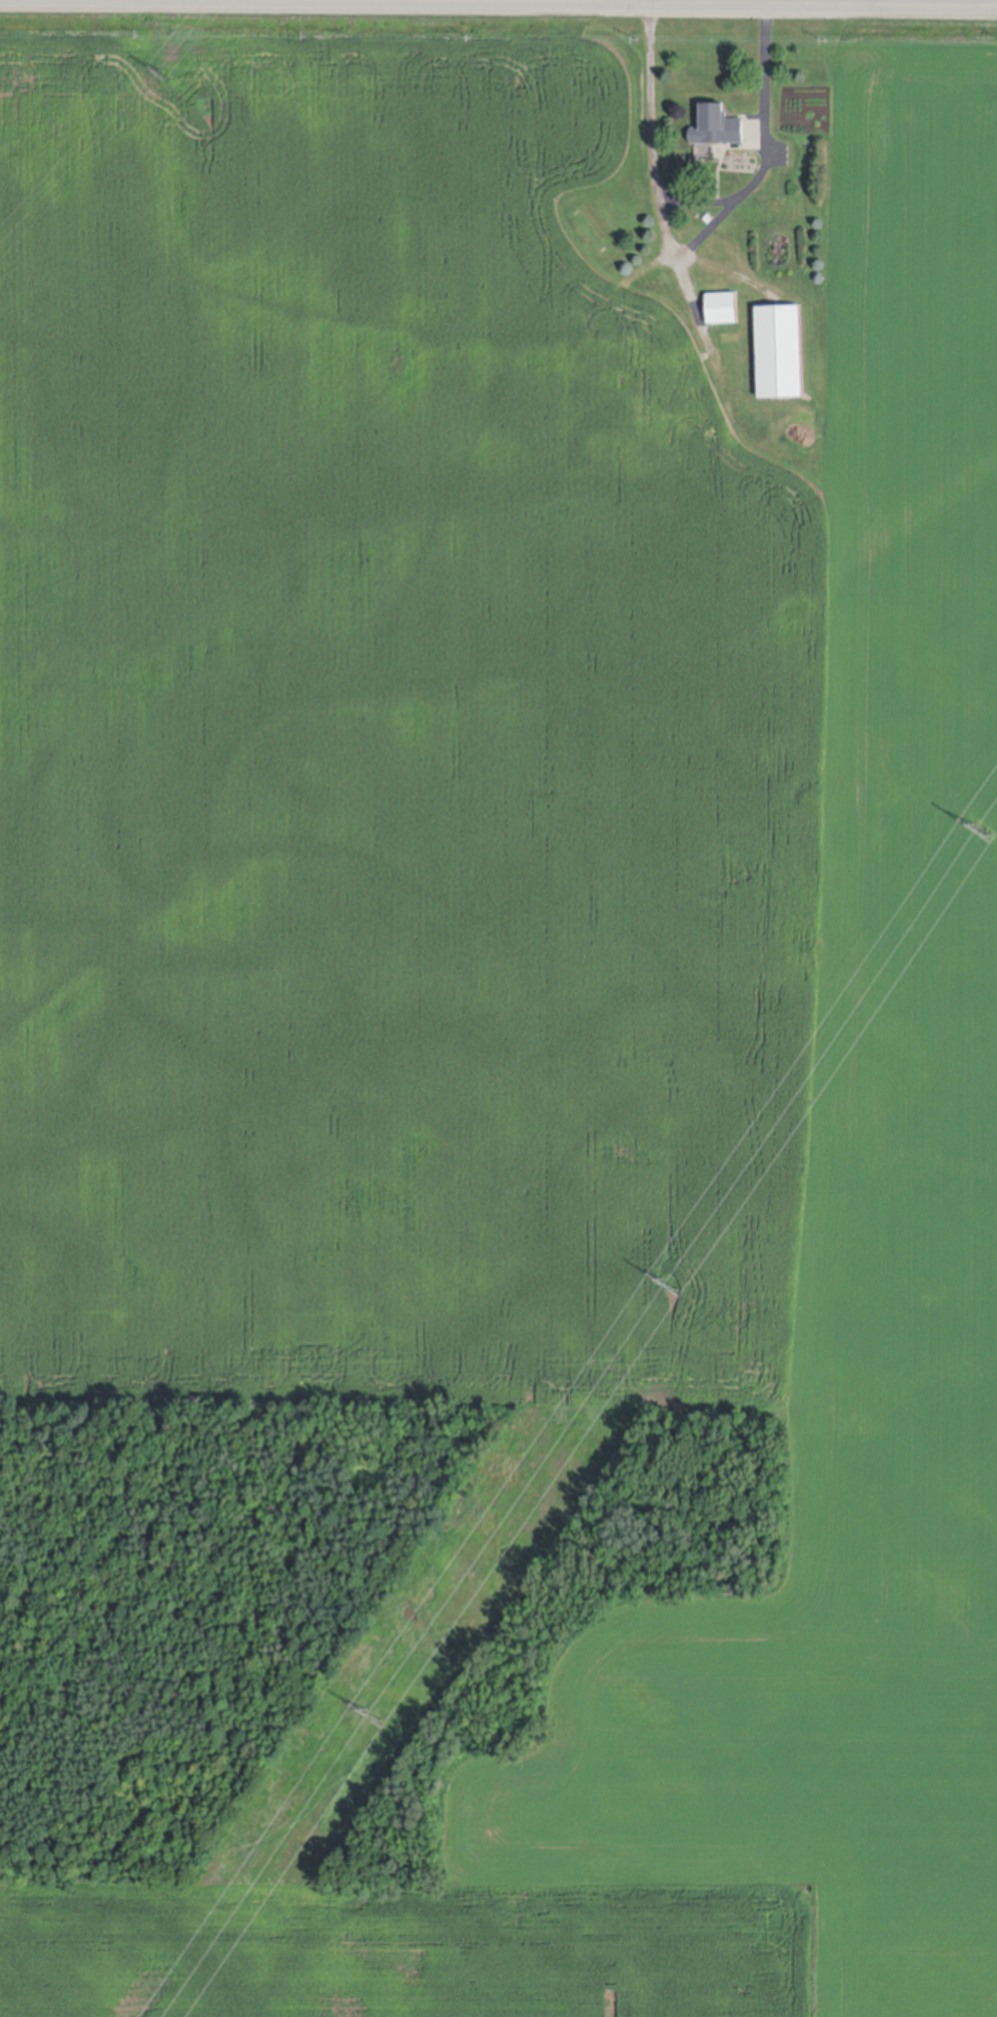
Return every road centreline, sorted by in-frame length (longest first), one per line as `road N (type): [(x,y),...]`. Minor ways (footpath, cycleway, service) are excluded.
road 1 (secondary): [(0,2),(996,11)]

